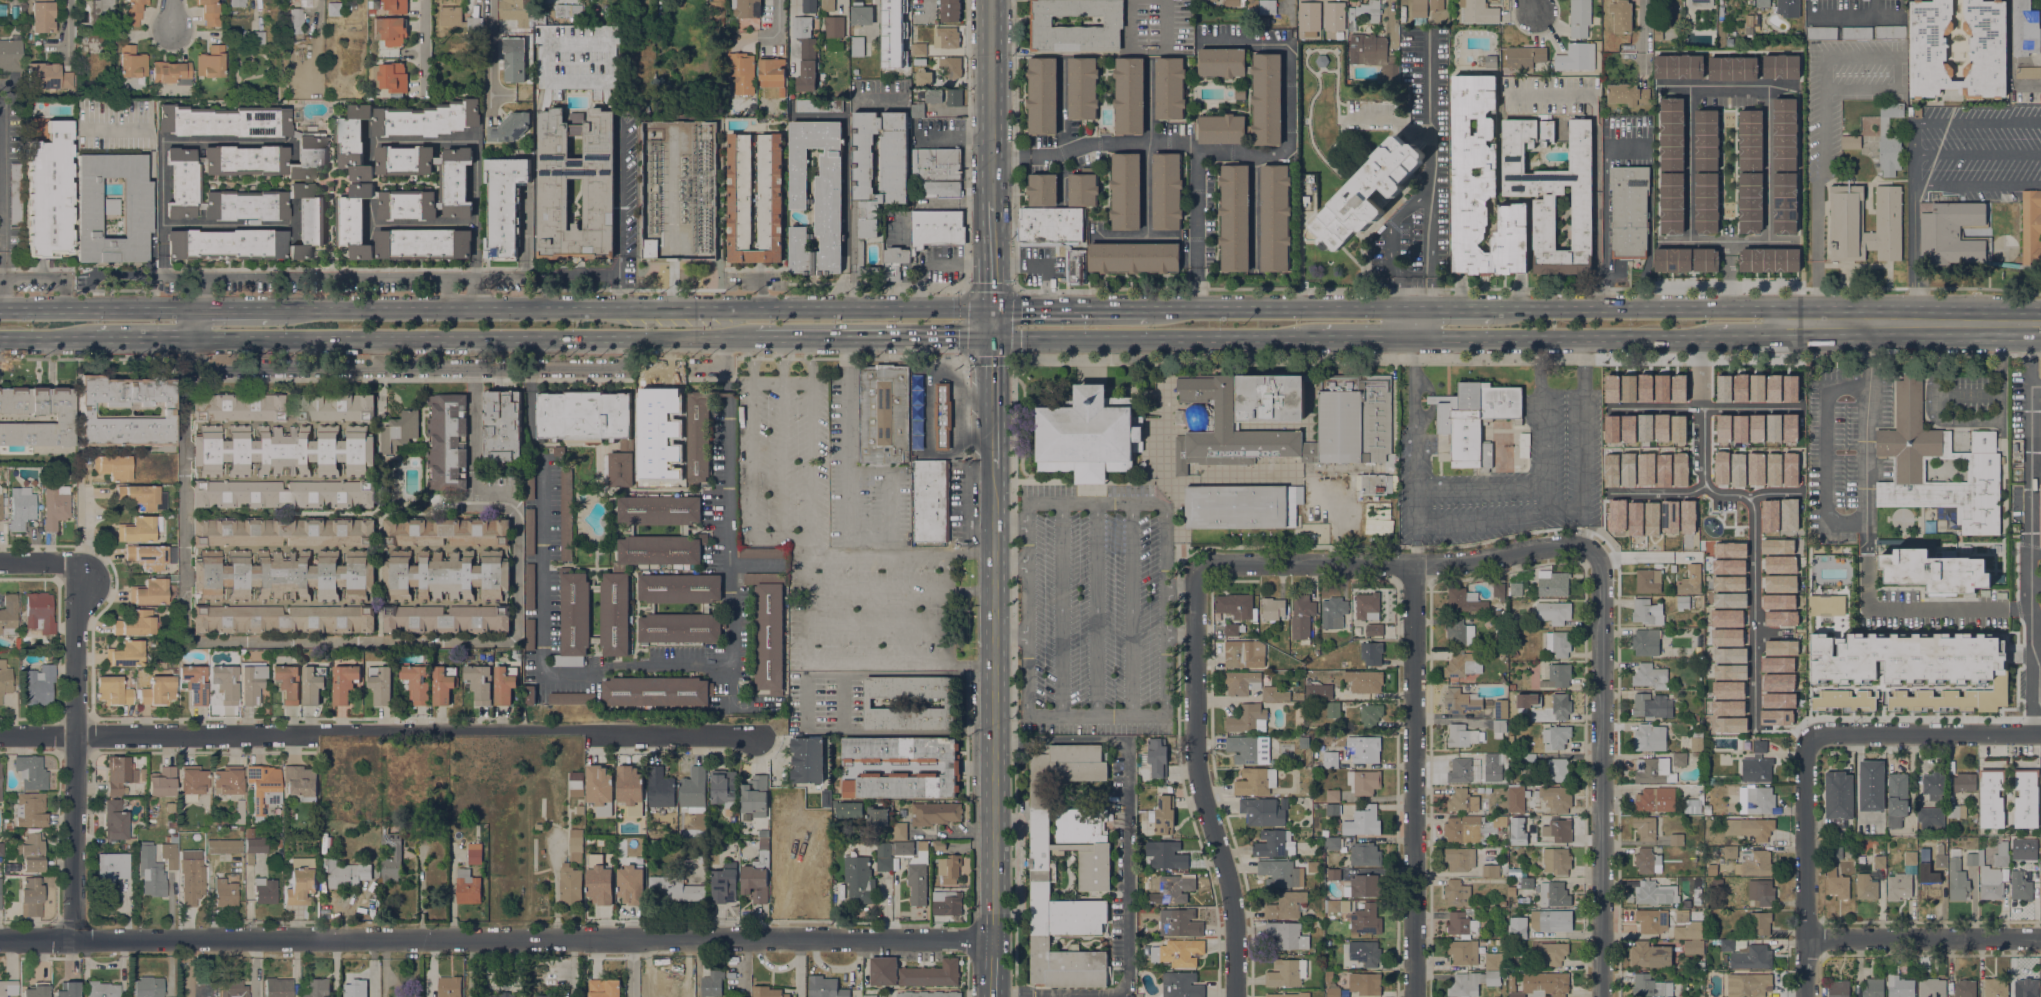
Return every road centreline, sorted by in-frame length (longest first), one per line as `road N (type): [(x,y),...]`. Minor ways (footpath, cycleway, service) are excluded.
road 1 (tertiary): [(992,939),(0,940)]
road 2 (residential): [(766,734),(0,734)]
road 3 (primary): [(990,310),(273,310)]
road 4 (primary): [(185,338),(755,336)]
road 5 (secondary): [(990,467),(992,939)]
road 6 (residential): [(1600,996),(1597,556)]
road 7 (residential): [(1234,996),(1234,903),(1197,769),(1200,566)]
road 8 (residential): [(1414,996),(1414,564)]
road 9 (residential): [(1597,556),(1566,544),(1414,564),(1200,566)]
road 10 (residential): [(72,940),(77,562)]
road 11 (primary): [(989,335),(1322,335)]
road 12 (primary): [(1413,335),(1717,335)]
road 13 (primary): [(1783,320),(1732,309),(1492,308)]
road 14 (primary): [(1413,307),(1154,309)]
road 15 (residential): [(1804,996),(1805,737)]
road 16 (primary): [(1783,320),(2040,322)]
road 17 (residential): [(2040,937),(1804,937)]
road 18 (residential): [(2040,737),(1805,737)]
road 19 (primary): [(755,336),(989,335)]
road 20 (secondary): [(990,0),(990,201)]
road 21 (primary): [(186,310),(0,310)]
road 22 (primary): [(1154,309),(990,310)]
road 23 (secondary): [(989,335),(990,467)]

